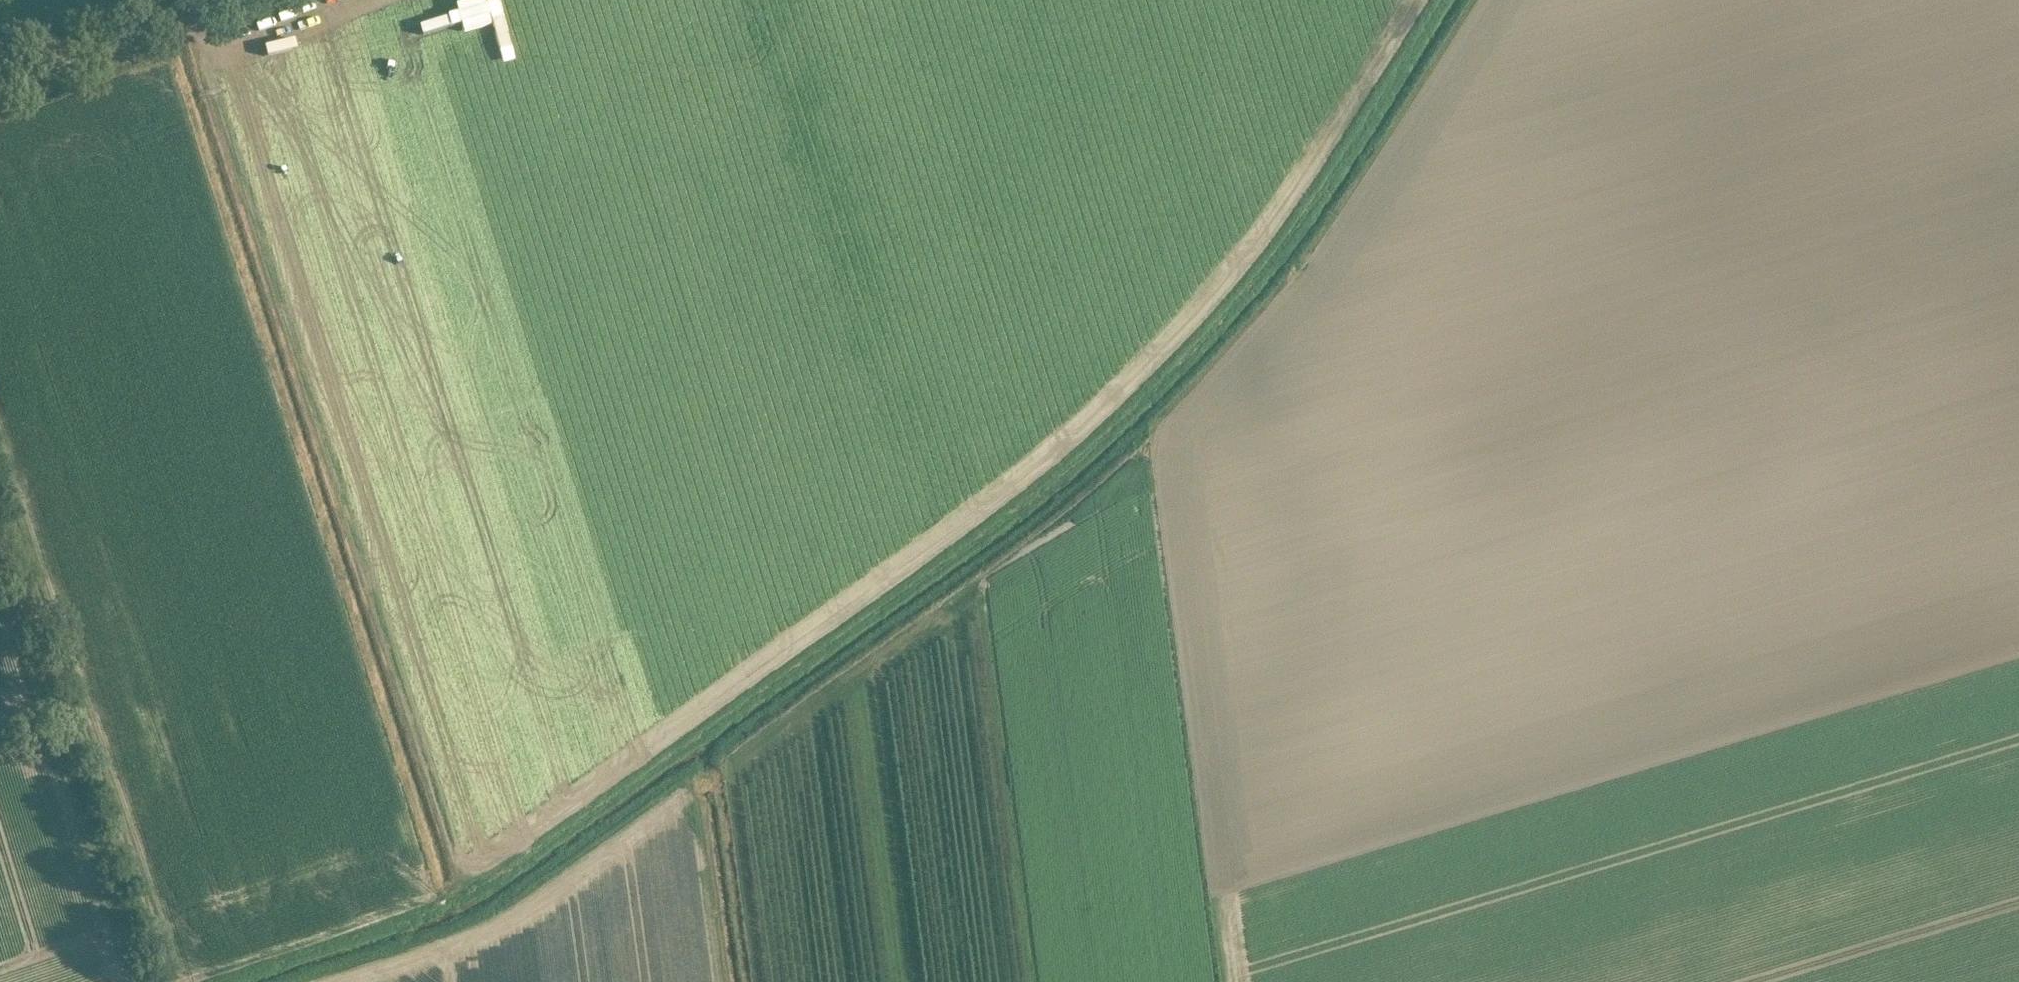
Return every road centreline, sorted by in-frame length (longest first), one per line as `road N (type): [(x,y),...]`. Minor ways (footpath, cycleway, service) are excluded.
road 1 (track): [(2018,665),(1249,893)]
road 2 (unclassified): [(0,89),(230,0)]

